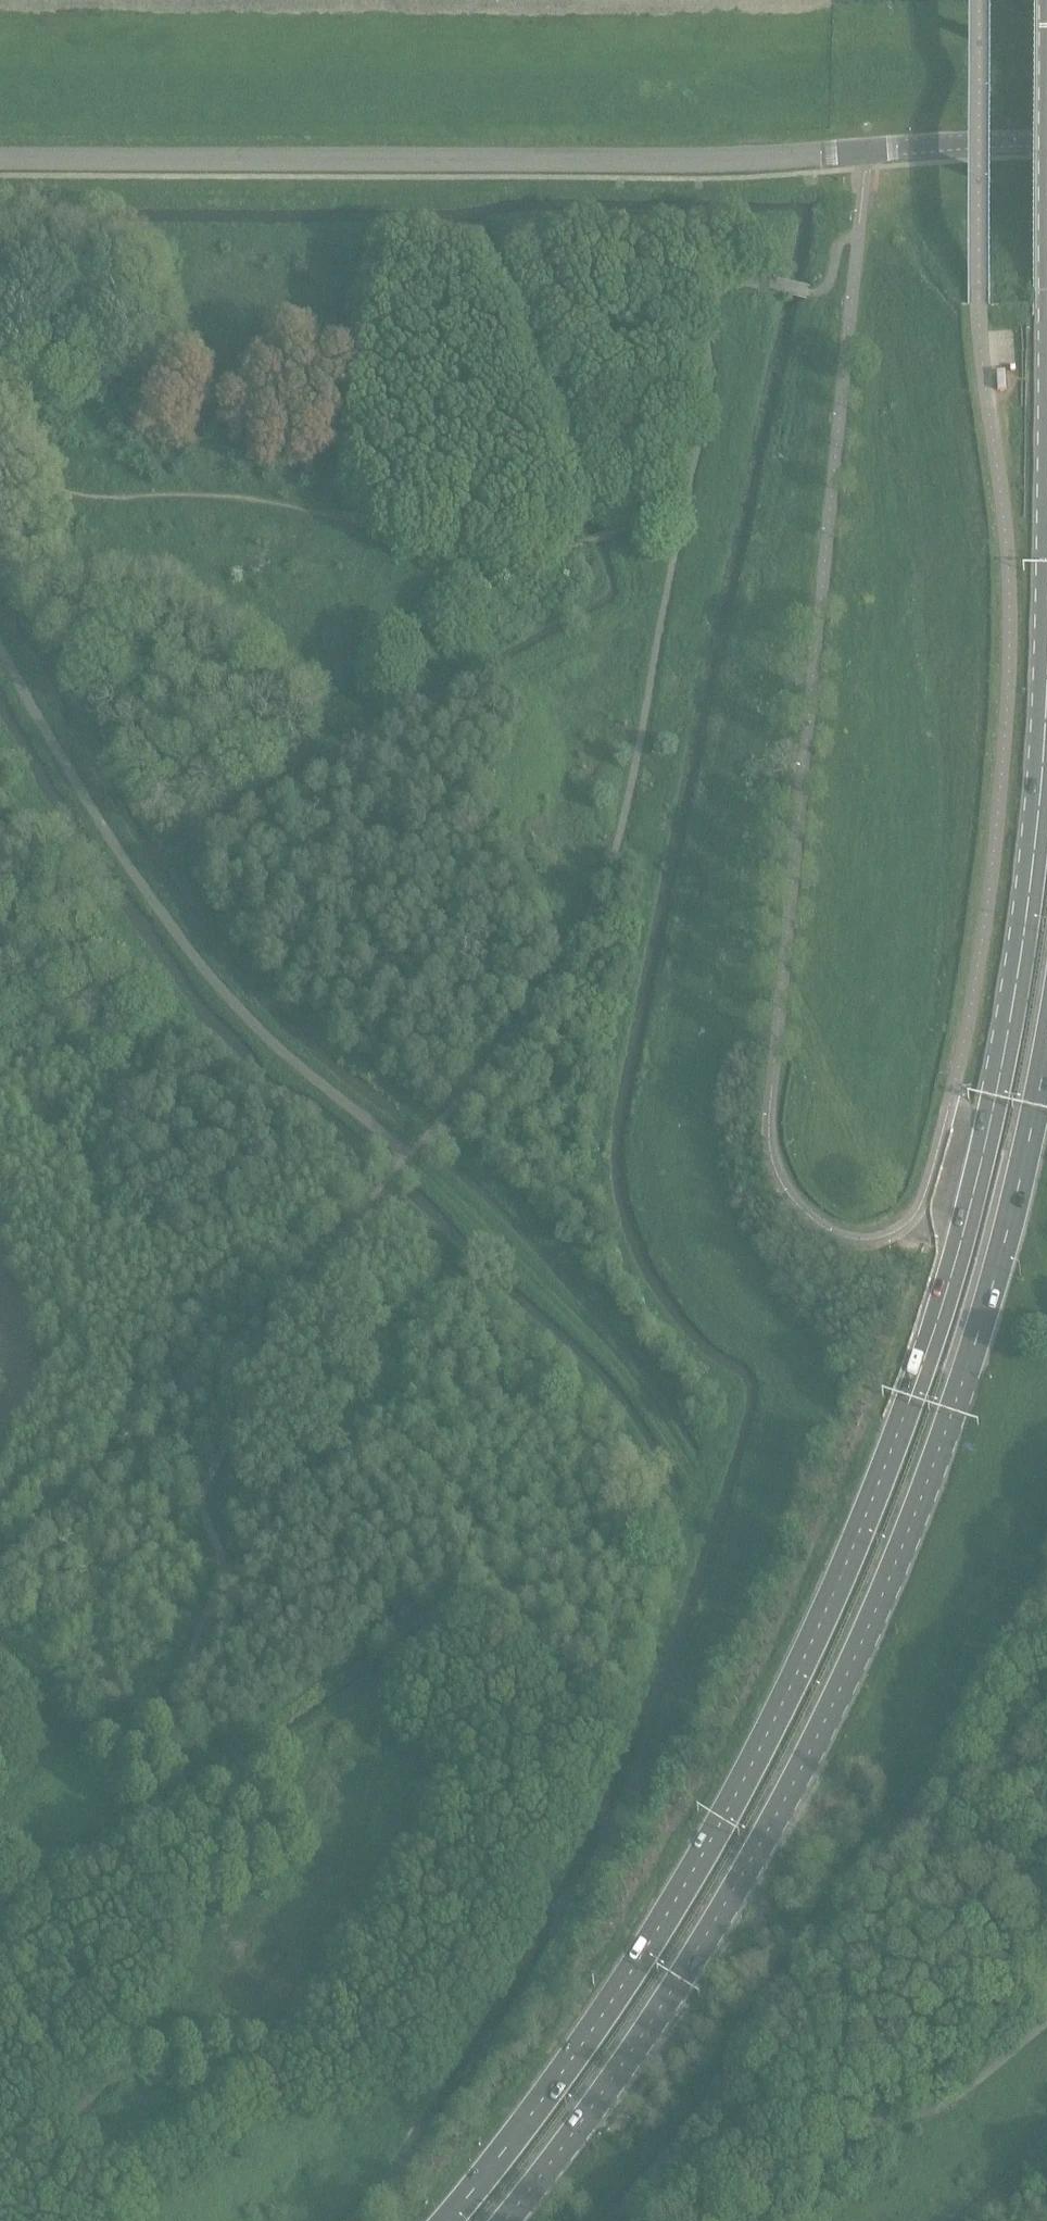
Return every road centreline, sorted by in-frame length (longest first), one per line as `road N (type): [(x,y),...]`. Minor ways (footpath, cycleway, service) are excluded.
road 1 (primary): [(1046,679),(1022,953),(999,1077),(952,1277),(886,1465),(806,1654),(702,1855),(581,2045),(447,2220)]
road 2 (primary): [(505,2220),(559,2157),(746,1871),(850,1673),(962,1389),(1046,1053)]
road 3 (track): [(409,1154),(601,1353),(704,1498),(624,1730),(490,1995),(377,2156),(321,2220)]
road 4 (unclassified): [(0,154),(711,158),(1046,144)]

